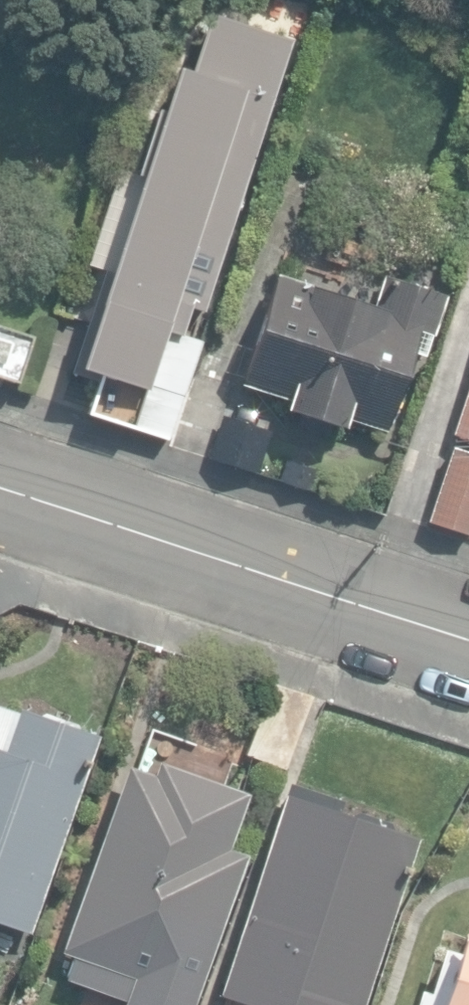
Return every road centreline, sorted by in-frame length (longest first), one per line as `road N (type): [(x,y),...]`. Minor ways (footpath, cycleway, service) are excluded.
road 1 (tertiary): [(468,648),(0,493)]

